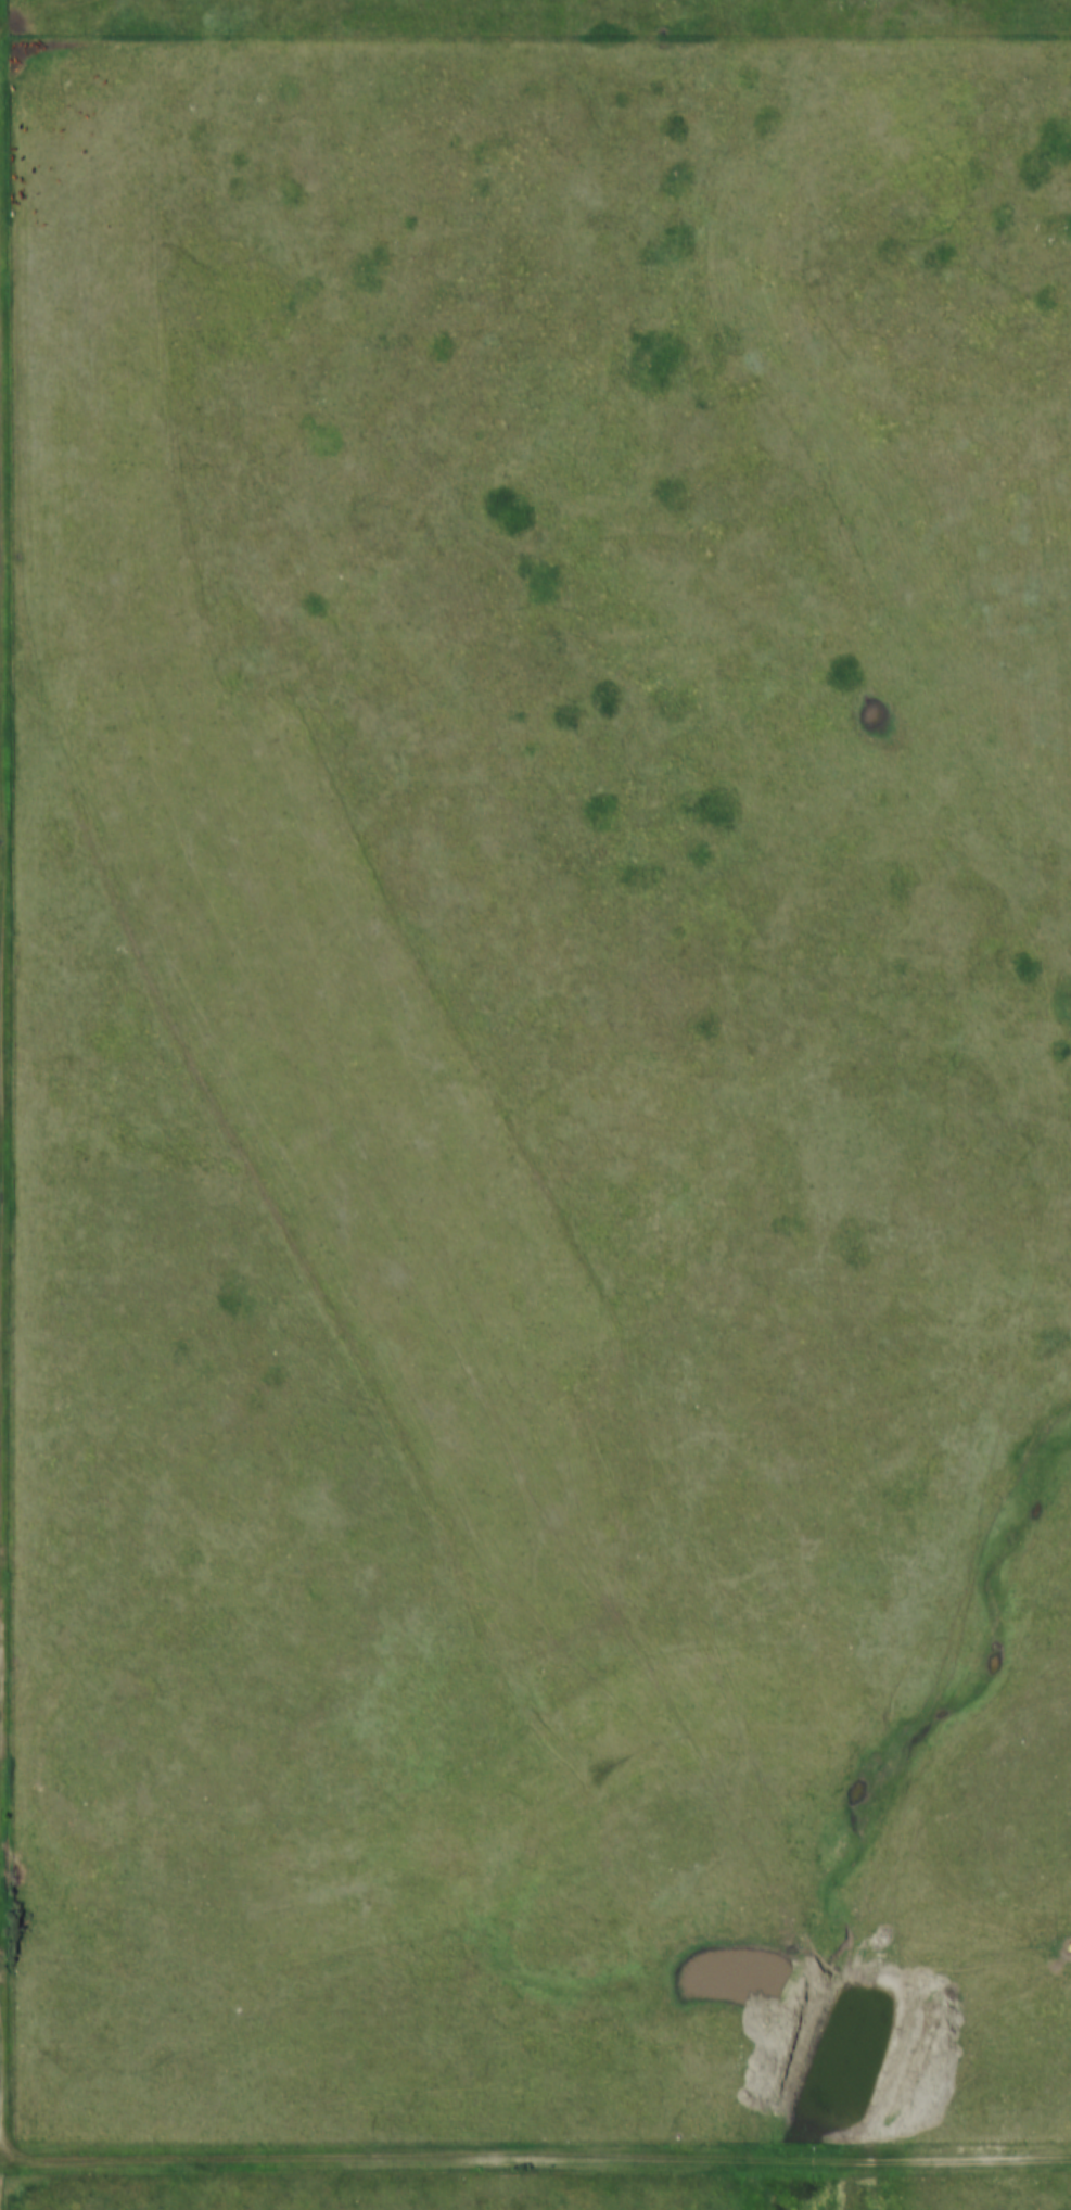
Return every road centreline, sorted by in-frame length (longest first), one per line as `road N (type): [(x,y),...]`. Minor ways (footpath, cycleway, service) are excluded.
road 1 (residential): [(1070,2163),(0,2164)]
road 2 (track): [(0,761),(0,1654)]

